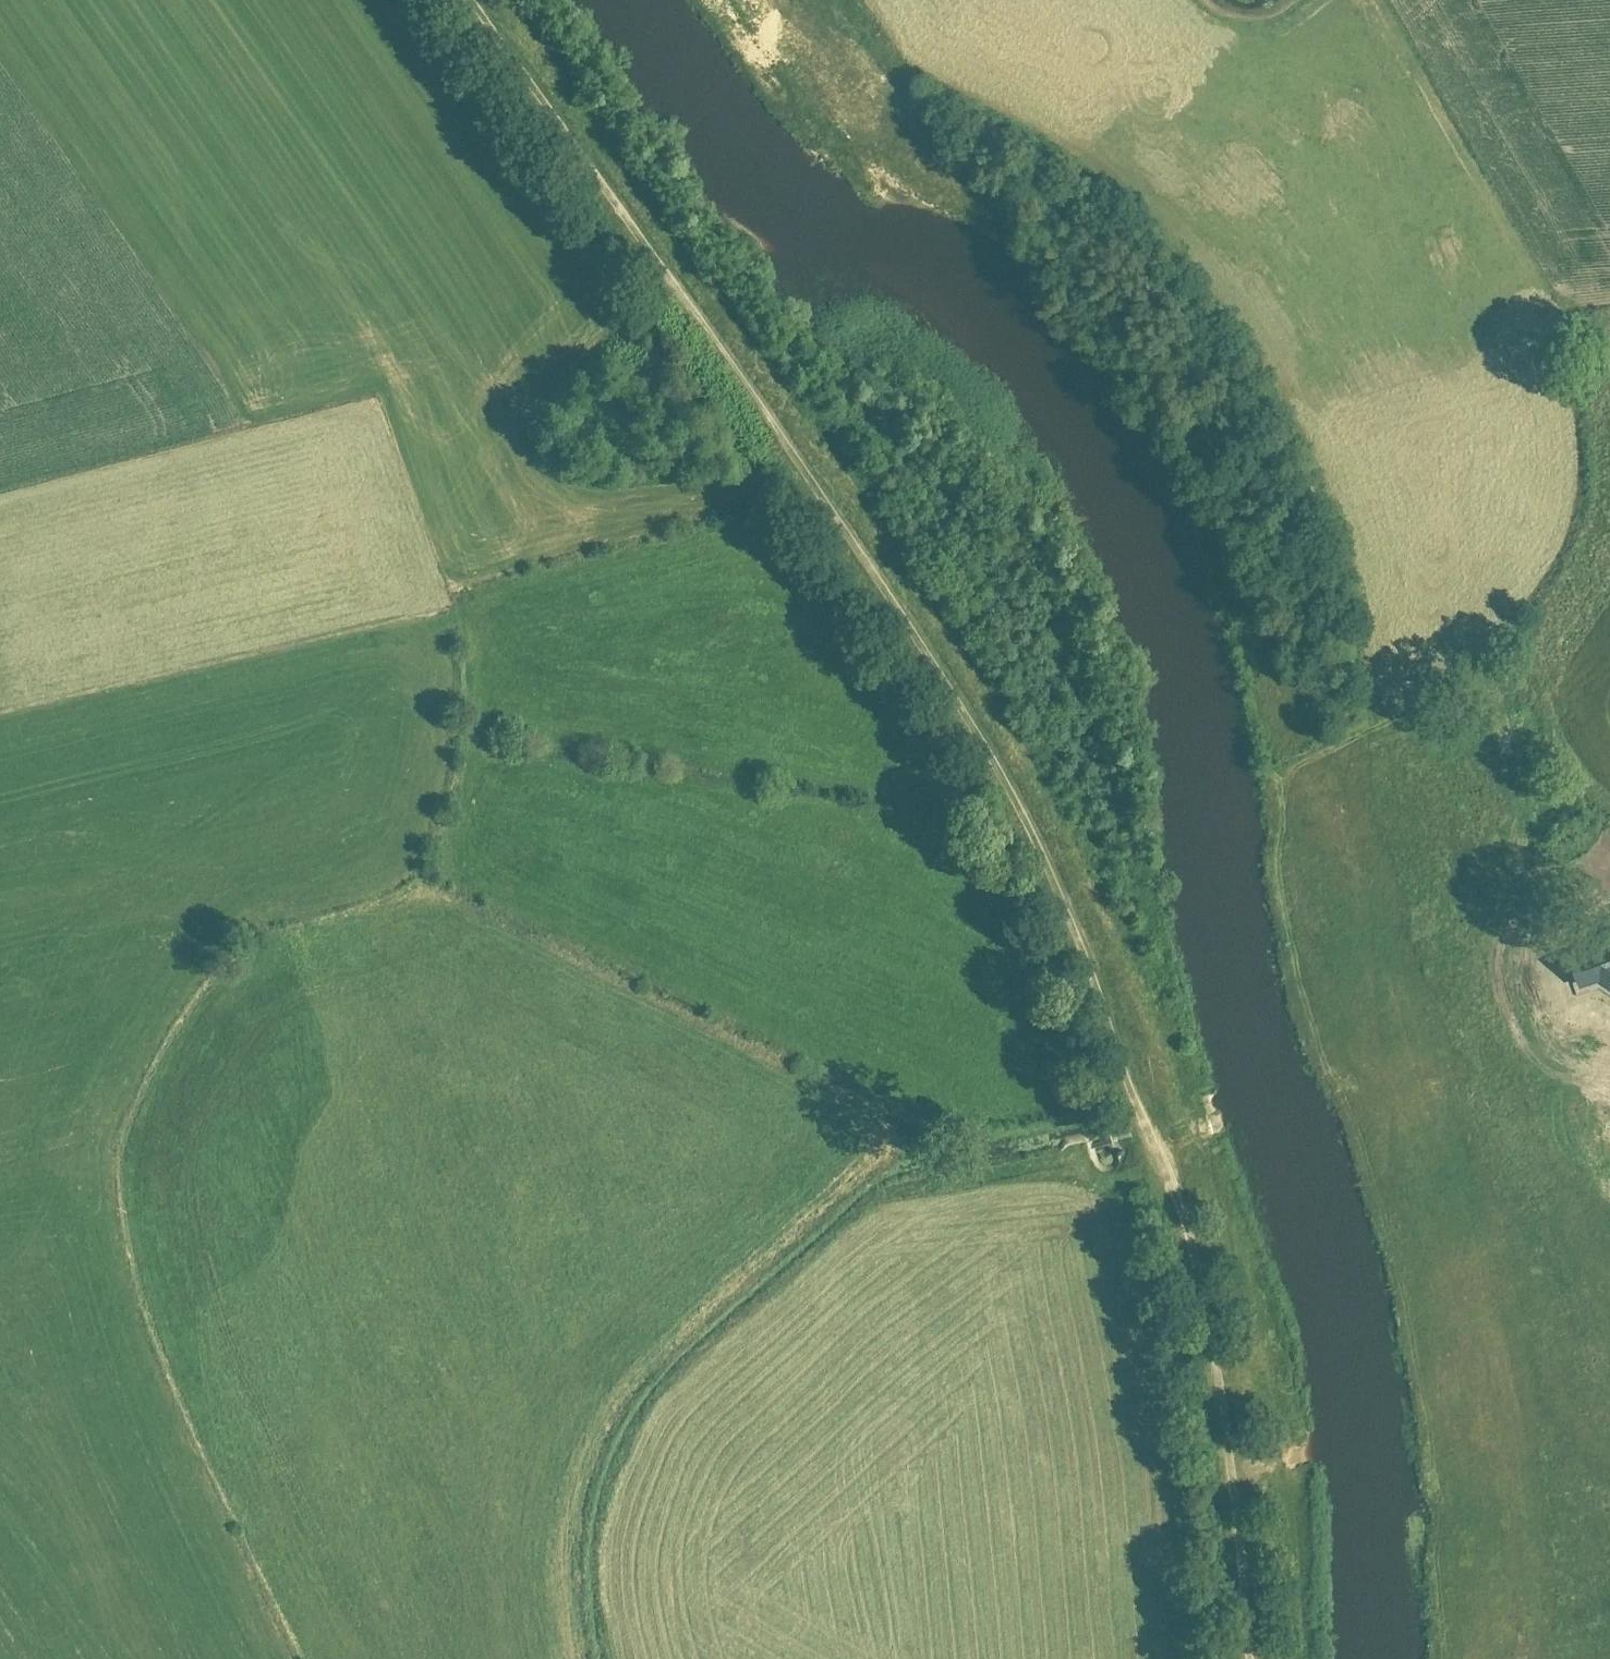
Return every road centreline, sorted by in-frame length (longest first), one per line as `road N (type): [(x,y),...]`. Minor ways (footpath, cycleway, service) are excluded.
road 1 (track): [(470,0),(842,528),(1017,810),(1149,1144),(1228,1422),(1246,1658)]

